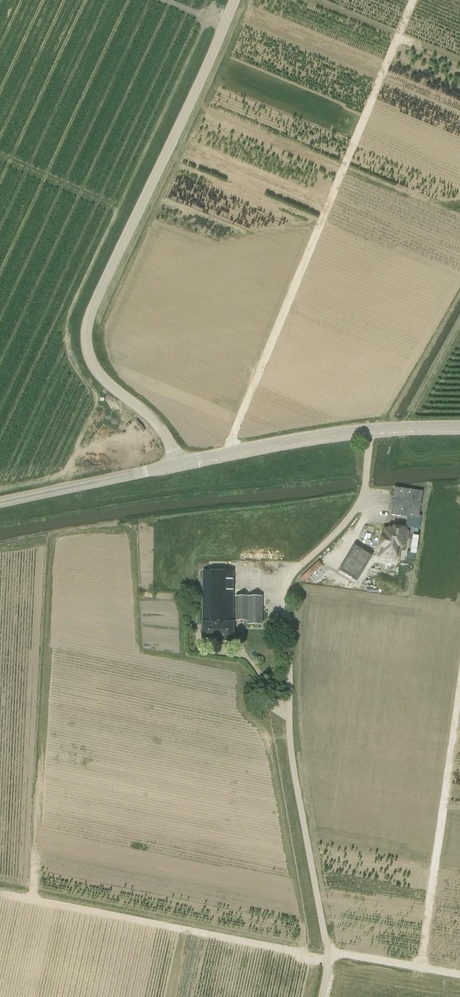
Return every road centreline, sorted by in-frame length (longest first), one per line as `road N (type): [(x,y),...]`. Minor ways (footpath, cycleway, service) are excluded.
road 1 (unclassified): [(177,464),(159,426),(91,362),(87,328),(228,0)]
road 2 (track): [(5,895),(327,960)]
road 3 (tertiary): [(177,464),(326,434),(459,426)]
road 4 (track): [(421,968),(459,687)]
road 5 (tertiary): [(177,464),(0,503)]
road 6 (track): [(327,952),(459,974)]

